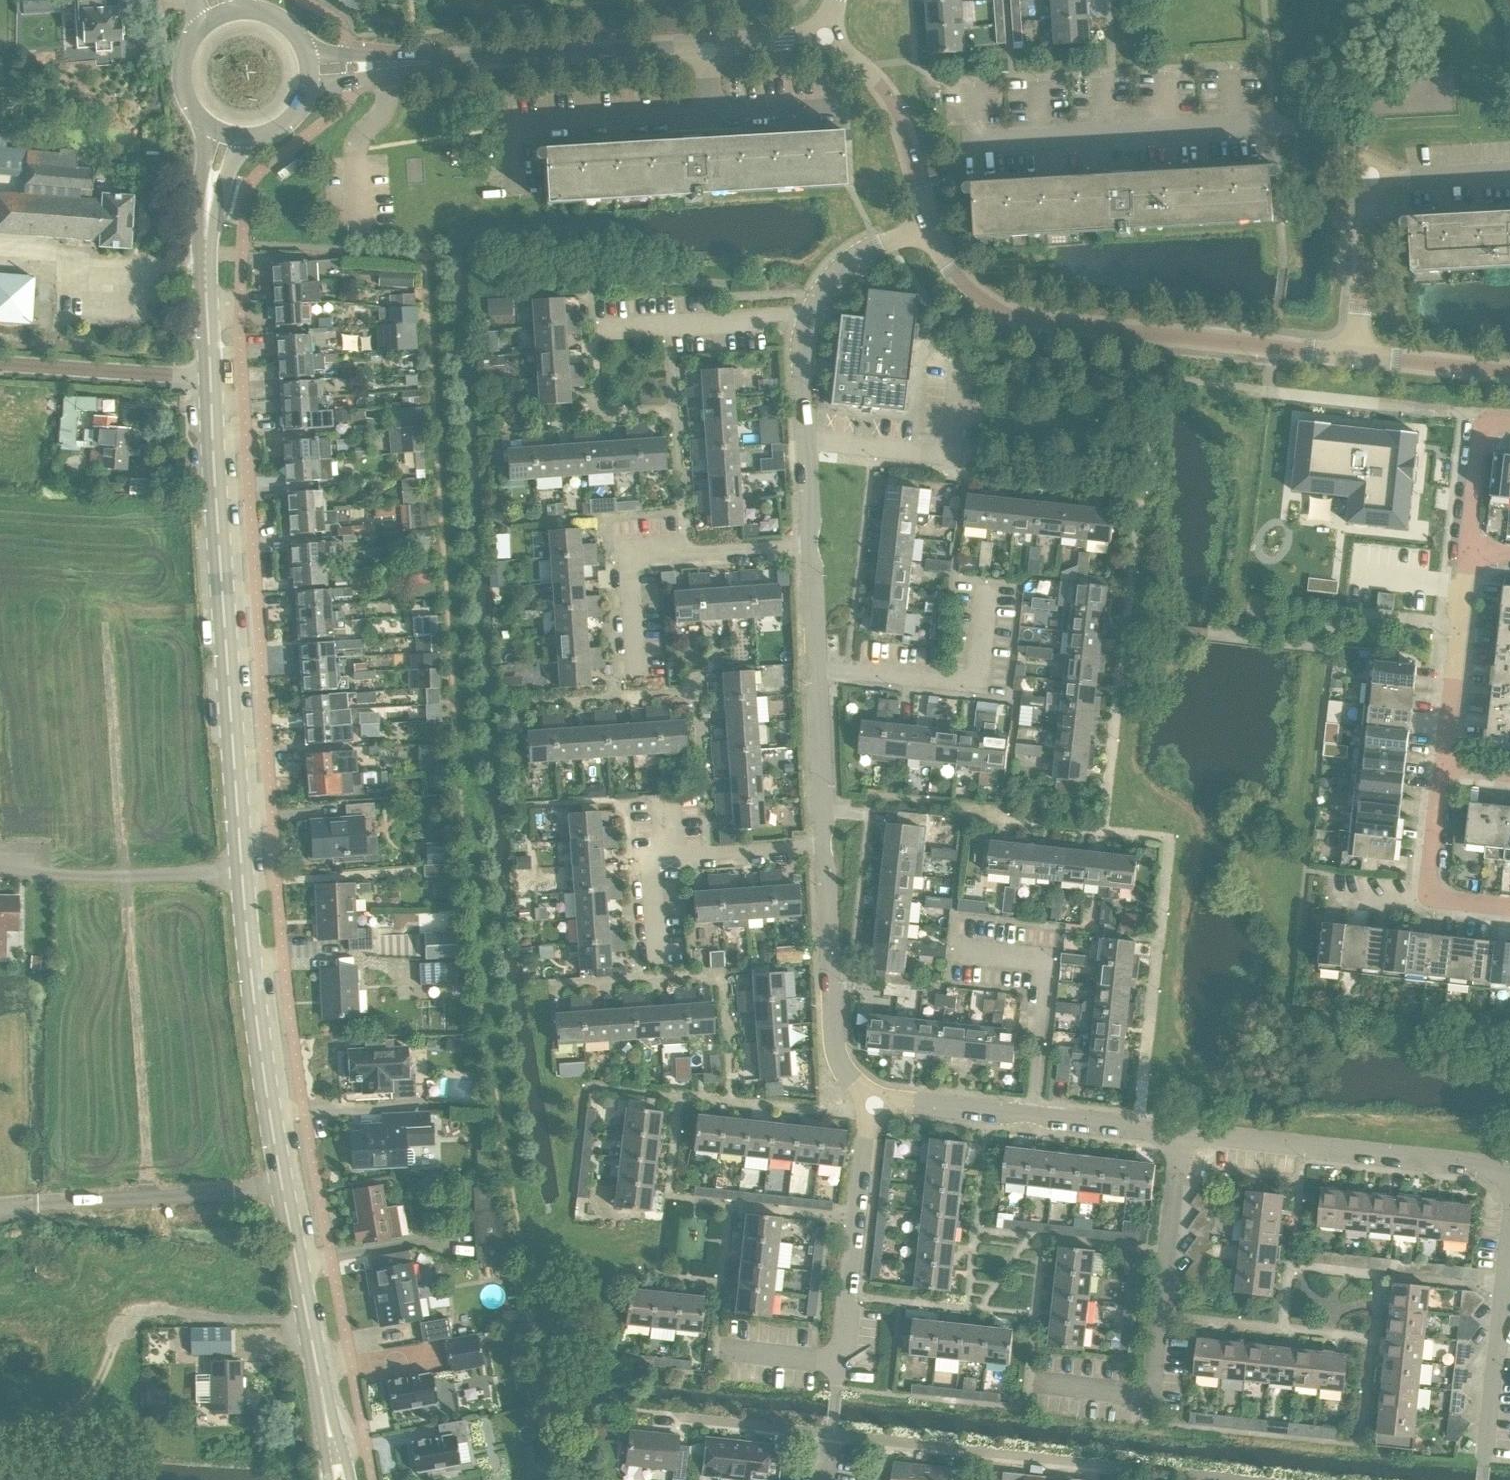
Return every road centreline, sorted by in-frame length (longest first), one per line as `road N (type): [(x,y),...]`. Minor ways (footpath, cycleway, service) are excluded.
road 1 (secondary): [(269,1113),(227,670),(205,256)]
road 2 (track): [(105,619),(135,981),(141,1187)]
road 3 (tertiary): [(1351,354),(1030,319),(992,304),(964,281),(929,227)]
road 4 (residential): [(1370,169),(1275,121),(975,140)]
road 5 (secondary): [(340,1479),(269,1113)]
road 6 (residential): [(1044,1384),(1145,1396),(1153,1387),(1182,1133)]
road 7 (tertiary): [(486,59),(824,37)]
road 8 (residential): [(1509,1169),(1182,1133)]
road 9 (residential): [(636,676),(628,563),(634,554),(810,548)]
road 10 (residential): [(657,977),(648,858),(825,845)]
road 11 (residential): [(876,1101),(847,1075),(834,1046),(825,845)]
road 12 (residential): [(841,1360),(876,1101)]
road 13 (residential): [(817,666),(973,684),(981,676),(991,591)]
road 14 (residential): [(832,1436),(1074,1461)]
road 15 (residential): [(1031,1115),(1047,966),(1038,958),(967,949)]
road 16 (residential): [(810,548),(807,318)]
road 17 (residential): [(1482,1479),(1509,1253)]
road 18 (tertiary): [(929,227),(882,85),(824,37)]
road 19 (residential): [(1442,777),(1469,554)]
road 20 (residential): [(602,333),(807,318)]
road 21 (residential): [(1351,354),(1370,169)]
road 22 (tertiary): [(307,95),(486,59)]
road 23 (tertiary): [(486,59),(305,51)]
road 24 (residential): [(825,845),(817,666)]
road 25 (tertiary): [(1509,372),(1351,354)]
road 26 (residential): [(807,318),(848,262),(929,227)]
road 27 (residential): [(676,1417),(832,1436)]
road 28 (residential): [(425,1105),(269,1113)]
road 29 (residential): [(1031,1115),(876,1101)]
road 30 (residential): [(1182,1133),(1031,1115)]
road 31 (residential): [(1469,554),(1482,438),(1499,421),(1509,423)]
road 32 (residential): [(1370,169),(1412,176),(1509,171)]
road 33 (secondary): [(207,127),(198,172),(205,256)]
road 34 (secondary): [(205,256),(243,140)]
road 35 (residential): [(1436,896),(1430,882),(1442,777)]

